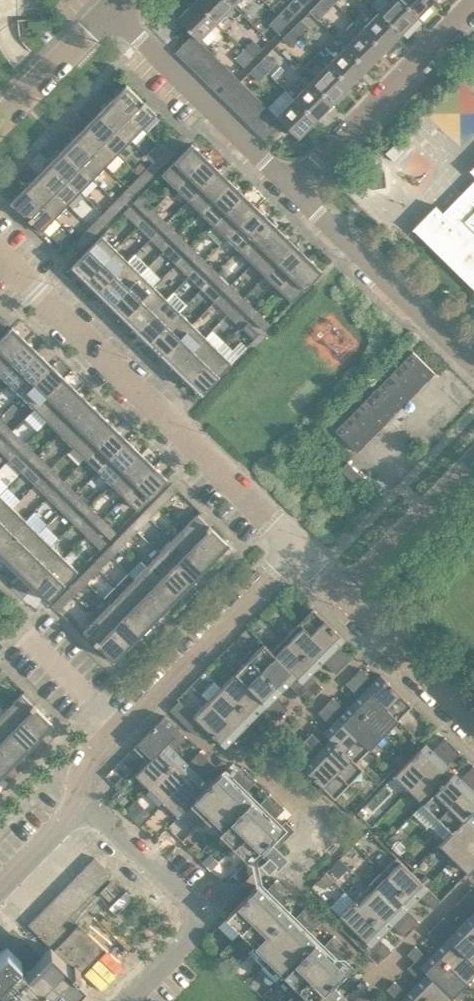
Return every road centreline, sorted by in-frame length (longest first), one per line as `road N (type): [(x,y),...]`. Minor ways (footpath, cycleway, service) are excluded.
road 1 (residential): [(296,547),(0,252)]
road 2 (residential): [(82,799),(84,767),(296,547)]
road 3 (residential): [(124,1000),(198,925),(186,901),(82,799)]
road 4 (residential): [(110,7),(296,187)]
road 5 (residential): [(296,187),(473,7)]
road 6 (residential): [(296,187),(473,361)]
road 7 (residential): [(347,596),(473,470)]
road 8 (residential): [(473,721),(347,596)]
road 9 (residential): [(0,118),(110,7)]

